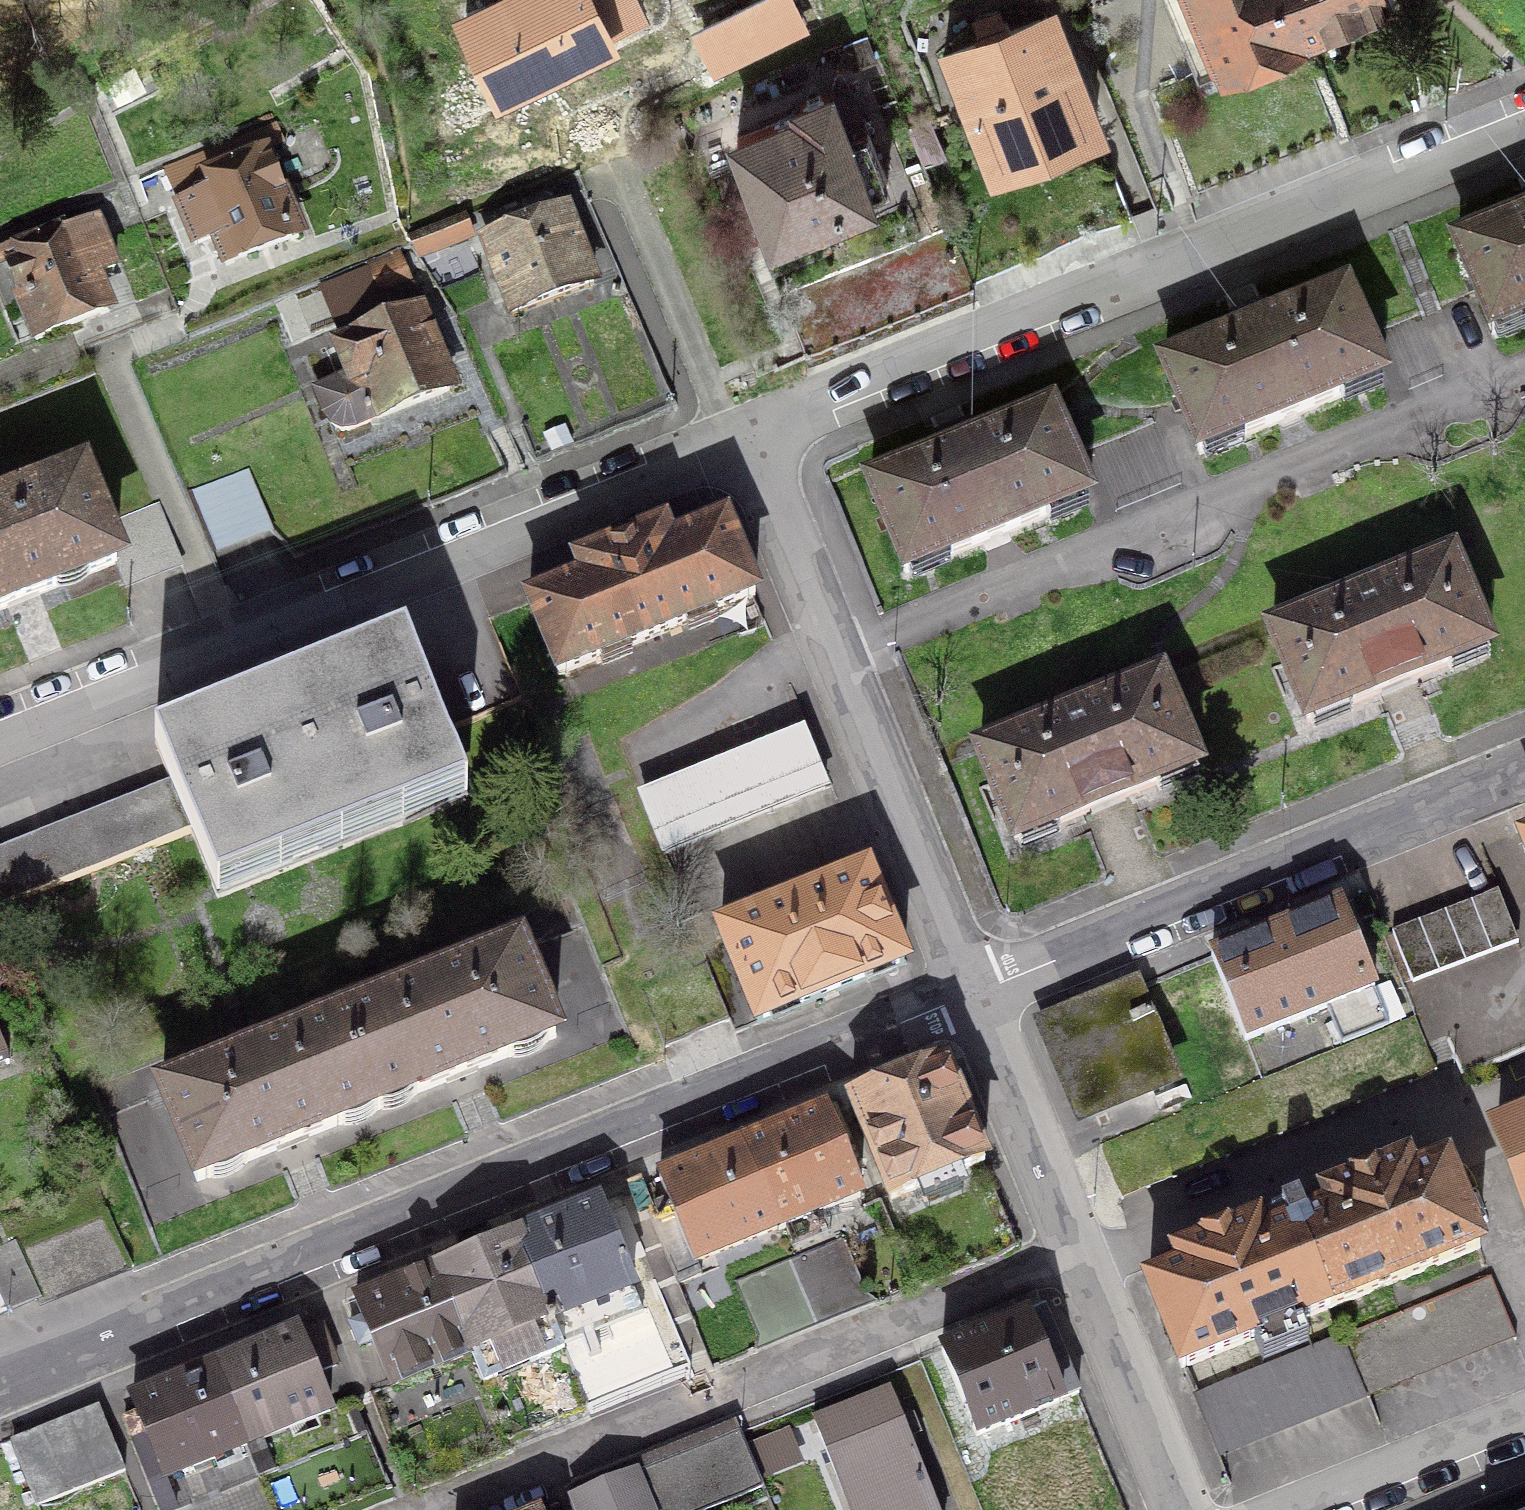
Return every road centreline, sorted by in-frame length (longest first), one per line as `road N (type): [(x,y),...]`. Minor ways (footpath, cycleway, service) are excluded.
road 1 (residential): [(0,1385),(972,994)]
road 2 (residential): [(751,442),(1524,131)]
road 3 (residential): [(0,740),(751,442)]
road 4 (residential): [(425,1509),(1079,1249)]
road 5 (residential): [(751,442),(972,994)]
road 6 (residential): [(972,994),(1524,778)]
road 7 (residential): [(1079,1249),(1189,1509)]
road 8 (residential): [(972,994),(1079,1249)]
road 9 (residential): [(1295,1509),(1524,1420)]

